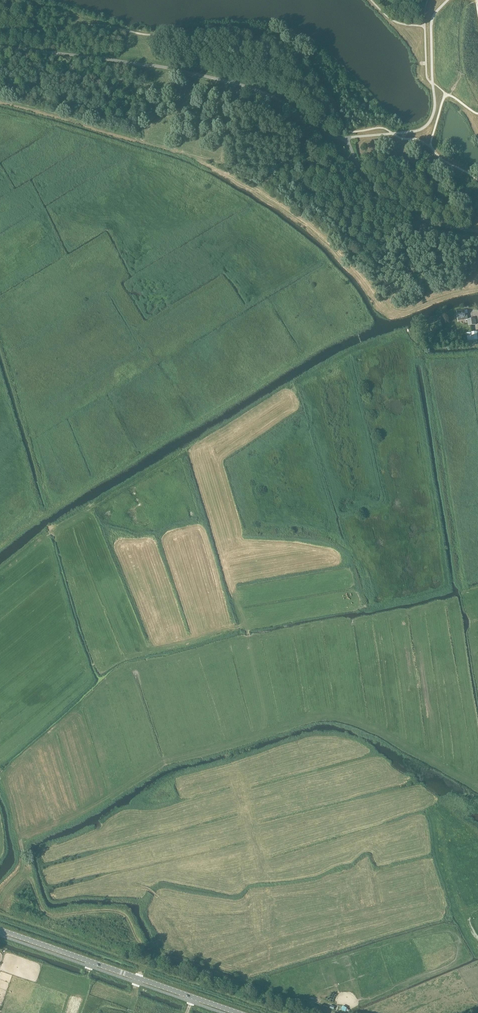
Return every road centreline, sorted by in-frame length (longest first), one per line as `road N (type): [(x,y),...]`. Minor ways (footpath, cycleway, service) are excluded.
road 1 (track): [(0,773),(42,910),(118,912),(142,943),(336,1012)]
road 2 (tertiary): [(237,1012),(0,930)]

